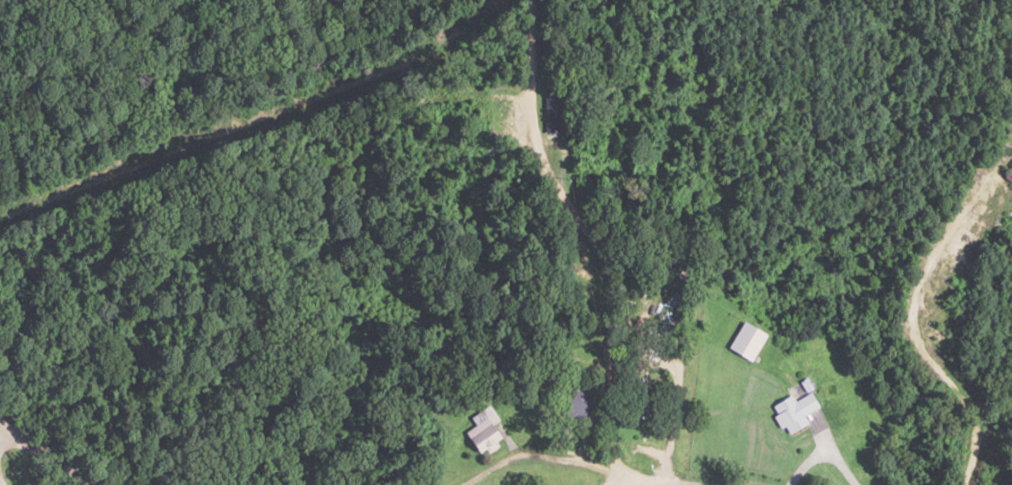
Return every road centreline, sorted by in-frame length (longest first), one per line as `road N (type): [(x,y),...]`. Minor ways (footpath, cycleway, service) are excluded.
road 1 (residential): [(603,484),(609,280),(535,136),(535,0)]
road 2 (residential): [(662,484),(694,142),(736,141)]
road 3 (residential): [(0,433),(16,429),(151,484)]

